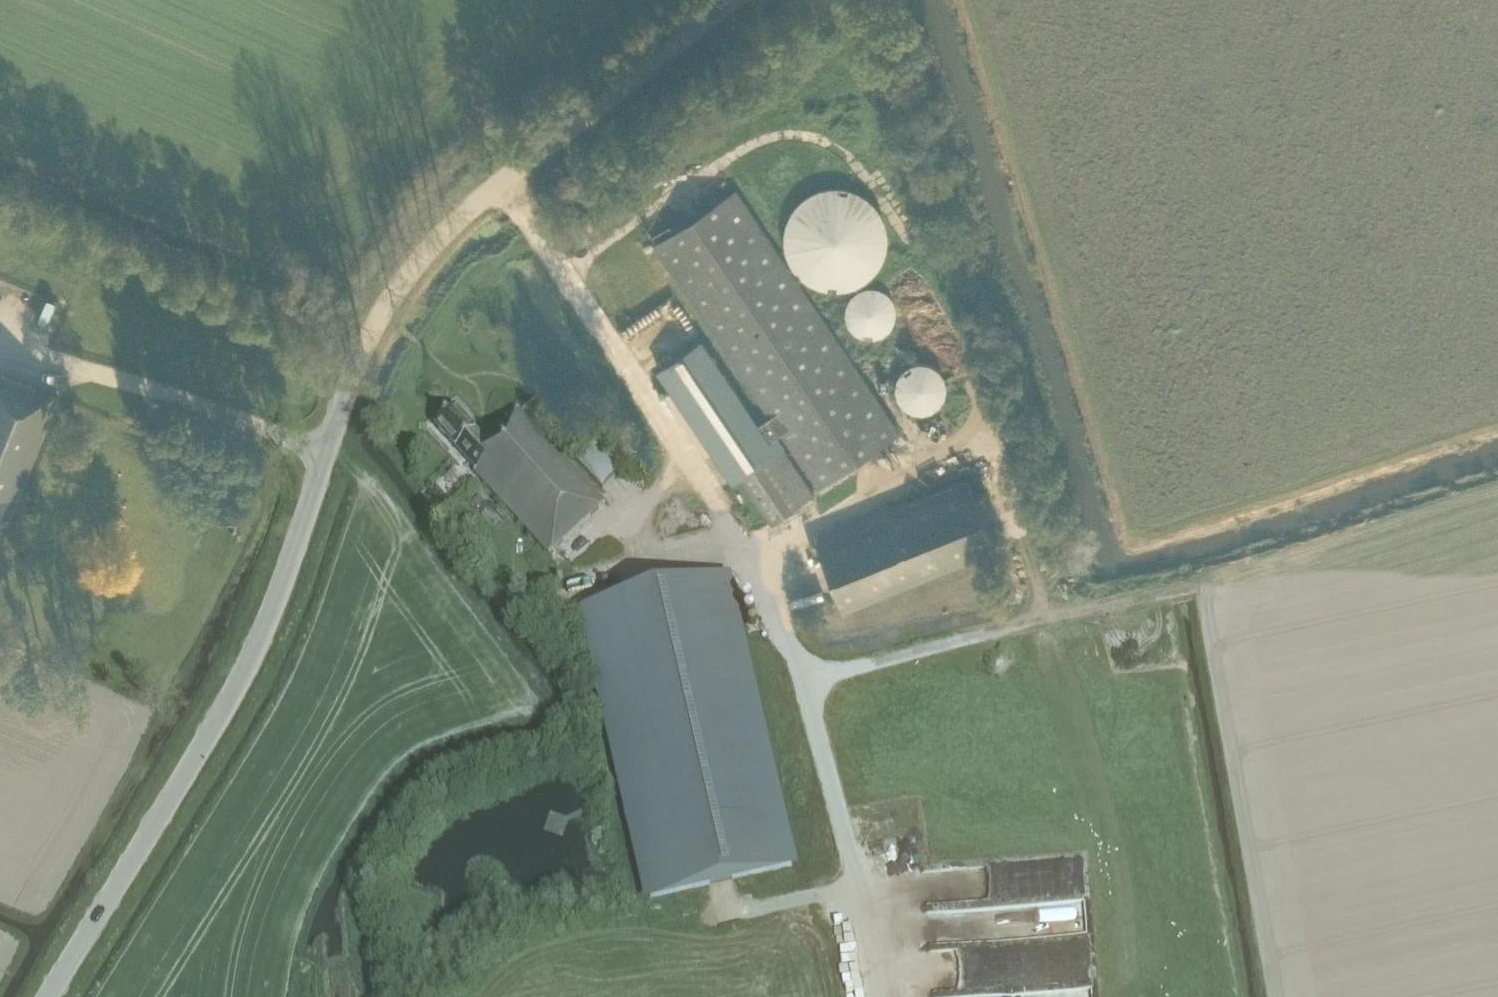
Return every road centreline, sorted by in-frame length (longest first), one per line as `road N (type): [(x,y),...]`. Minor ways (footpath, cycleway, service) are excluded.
road 1 (tertiary): [(52,996),(240,688),(285,588),(367,339),(419,257),(735,0)]
road 2 (track): [(328,456),(0,336)]

